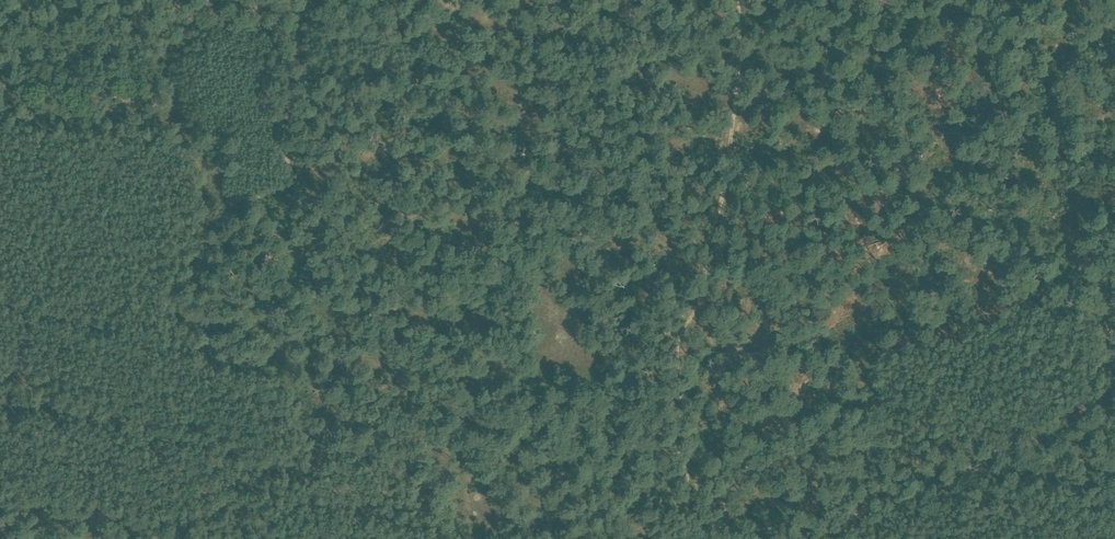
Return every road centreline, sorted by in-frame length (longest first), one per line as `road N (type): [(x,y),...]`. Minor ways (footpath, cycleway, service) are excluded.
road 1 (track): [(747,0),(726,220),(703,310),(666,394),(664,419),(686,497),(673,538)]

